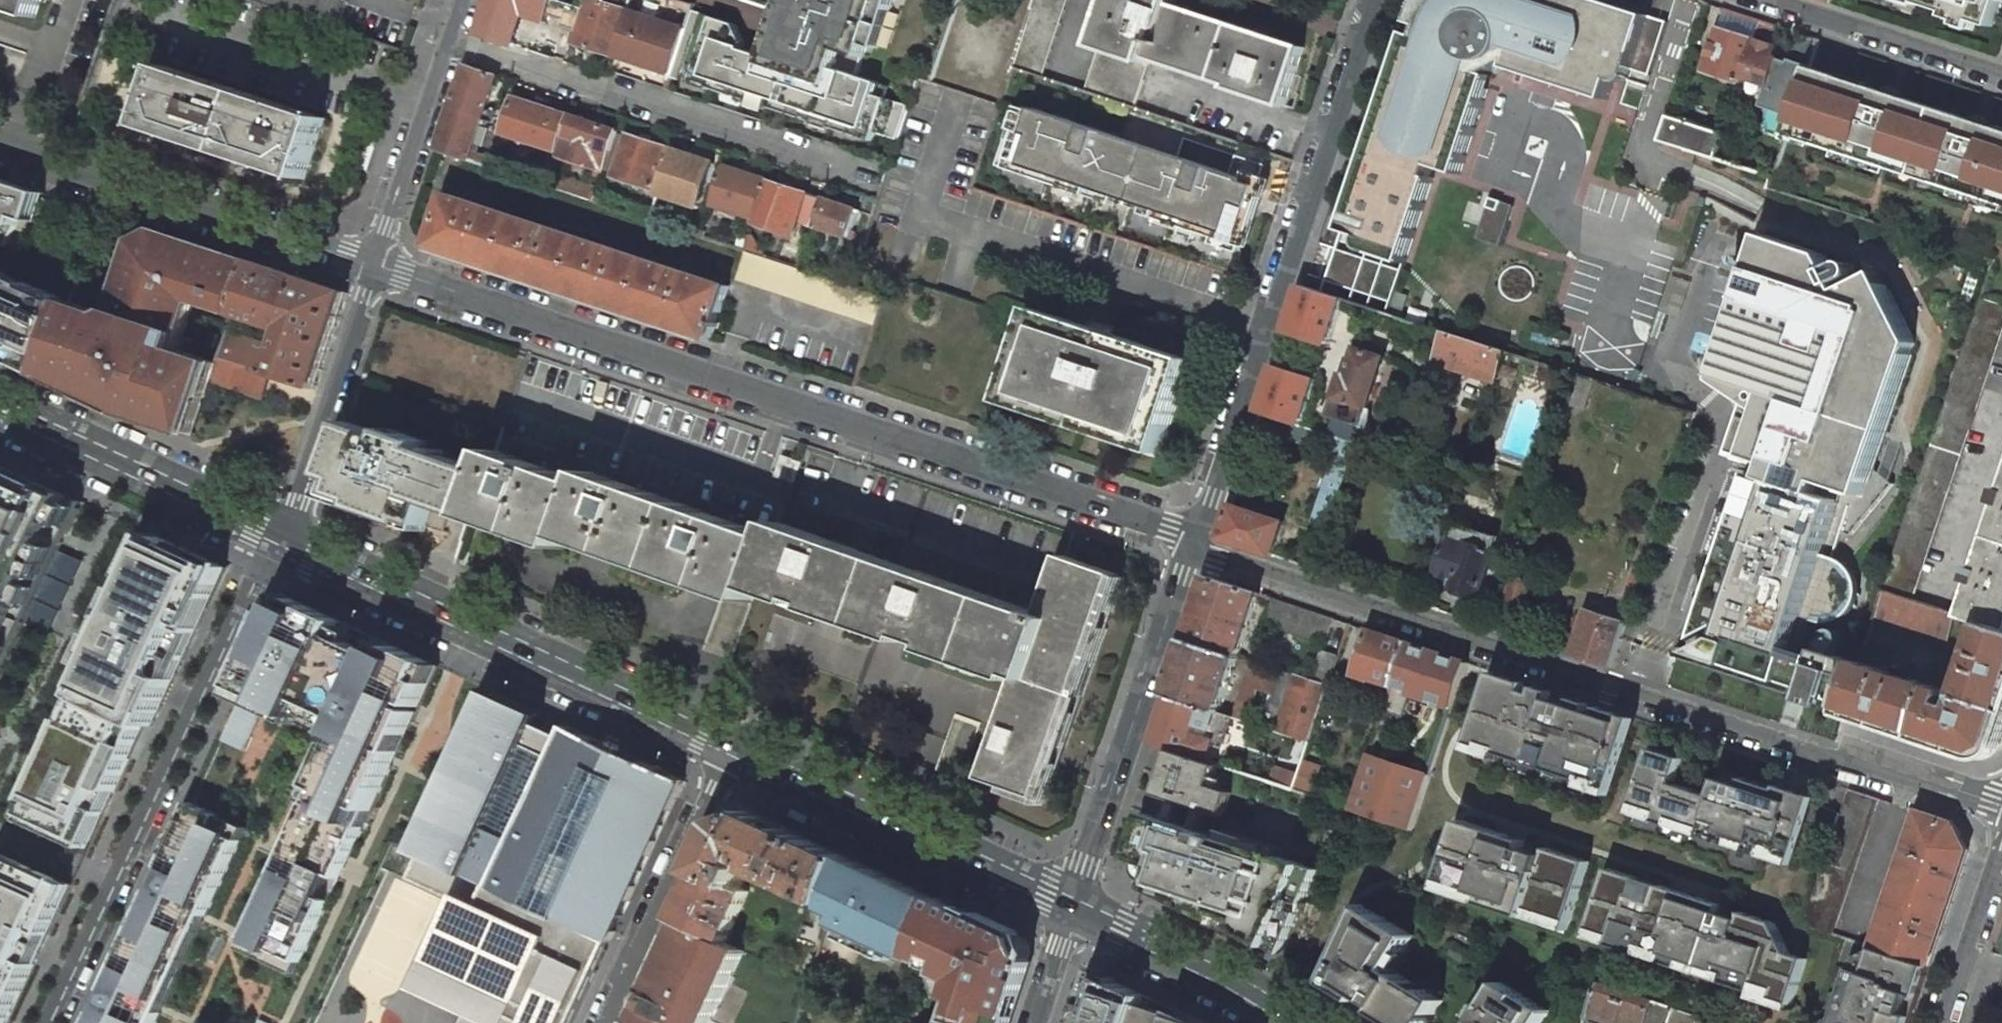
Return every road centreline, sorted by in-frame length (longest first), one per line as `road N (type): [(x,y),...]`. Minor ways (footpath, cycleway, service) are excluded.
road 1 (residential): [(374,266),(1195,544)]
road 2 (residential): [(1195,544),(2001,806)]
road 3 (residential): [(1378,0),(1195,544)]
road 4 (residential): [(277,536),(51,1022)]
road 5 (primary): [(728,746),(277,536)]
road 6 (residential): [(476,53),(869,180)]
road 7 (residential): [(0,143),(374,266)]
road 8 (primary): [(1075,903),(728,746)]
road 9 (residential): [(1195,544),(1075,903)]
road 10 (primary): [(277,536),(0,408)]
road 11 (unclassified): [(602,1022),(728,746)]
road 12 (residential): [(277,536),(299,501),(374,266)]
road 13 (primary): [(1313,1022),(1075,903)]
road 14 (residential): [(2001,74),(1768,0)]
road 15 (residential): [(374,266),(450,45)]
road 16 (residential): [(1943,1022),(2001,845)]
road 17 (residential): [(1075,903),(1036,1022)]

